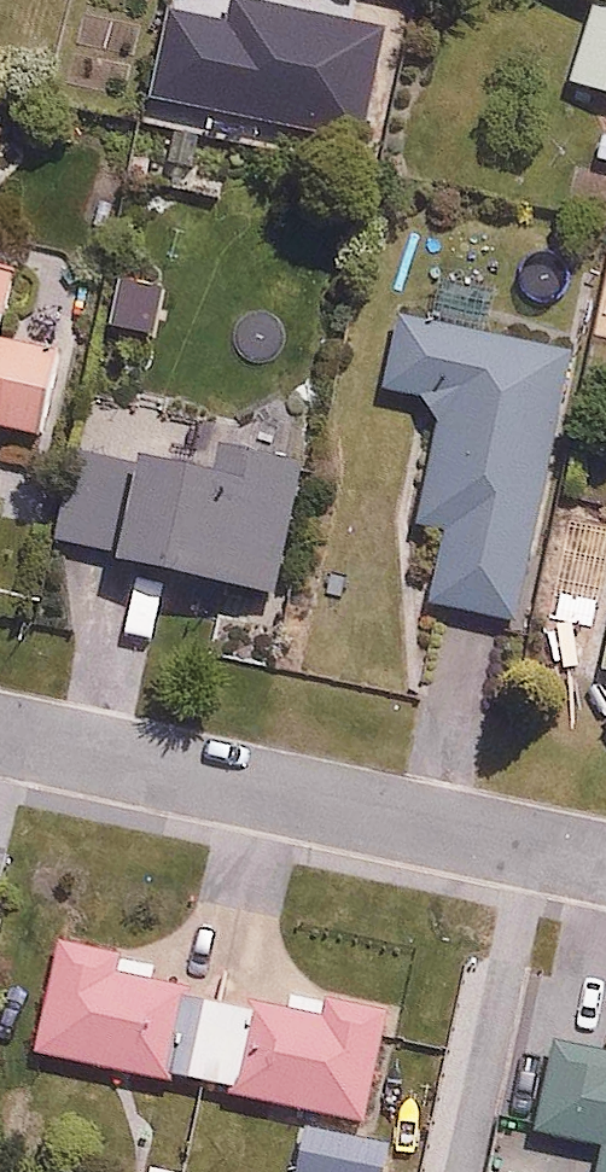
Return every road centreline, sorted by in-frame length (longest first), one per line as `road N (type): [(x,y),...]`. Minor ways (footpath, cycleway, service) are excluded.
road 1 (residential): [(605,864),(0,734)]

